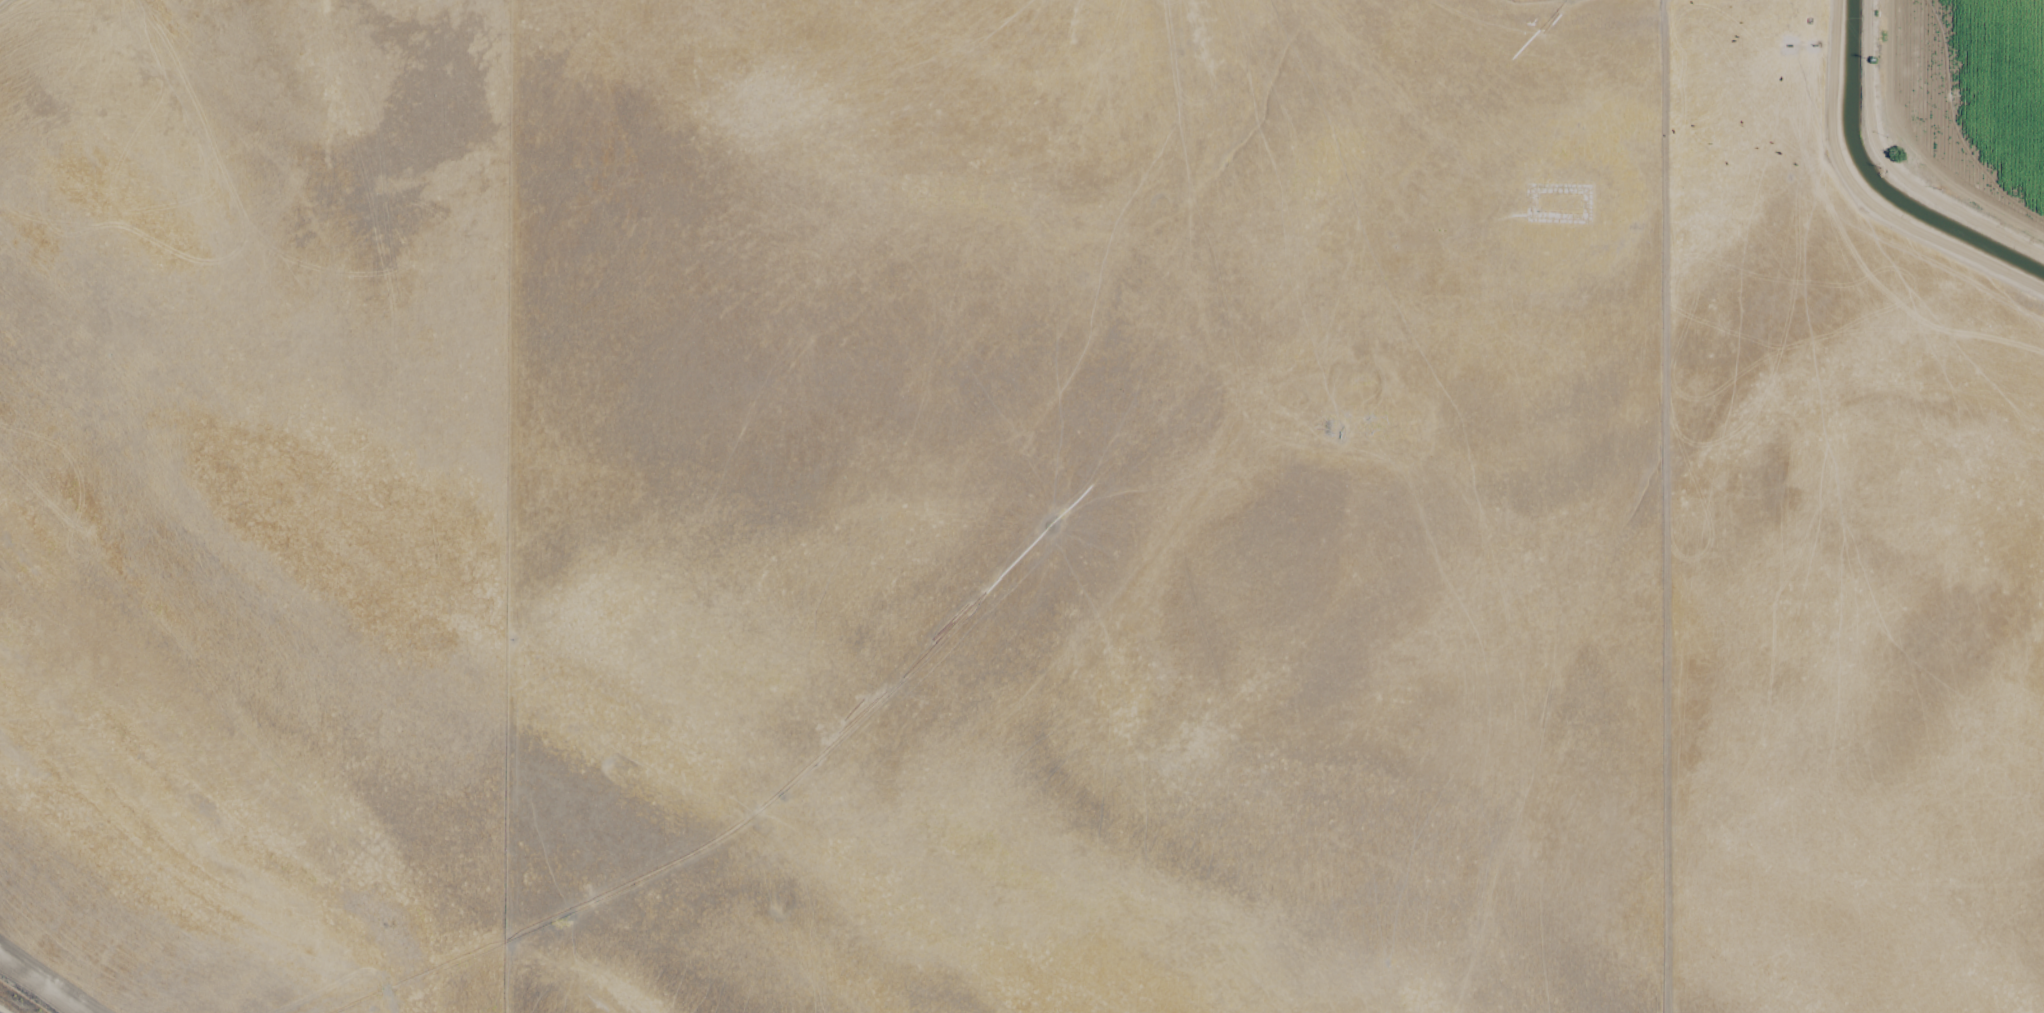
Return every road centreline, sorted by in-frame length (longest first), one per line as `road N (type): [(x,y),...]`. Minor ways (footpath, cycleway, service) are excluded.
road 1 (track): [(1878,0),(1878,135),(1894,174),(2043,253)]

